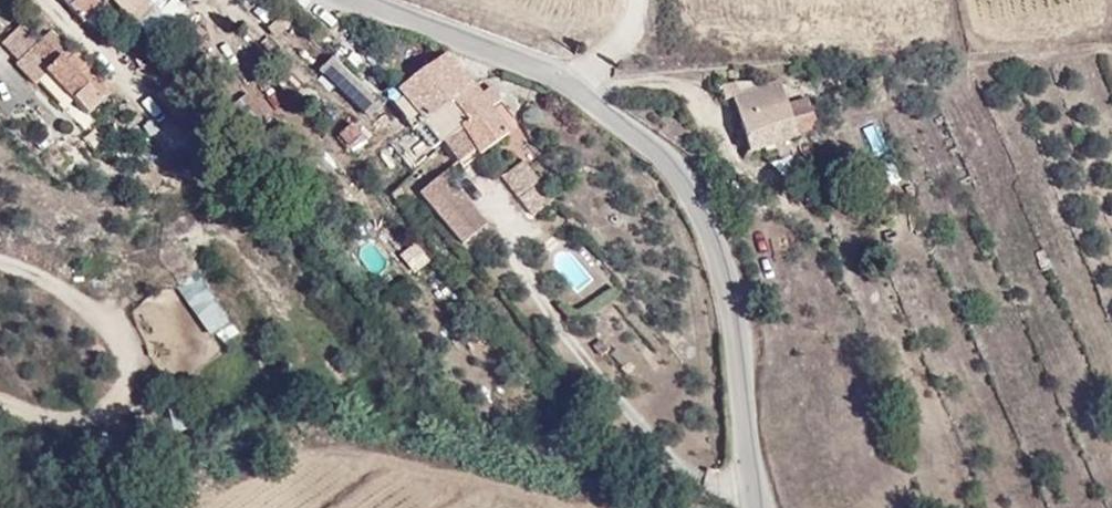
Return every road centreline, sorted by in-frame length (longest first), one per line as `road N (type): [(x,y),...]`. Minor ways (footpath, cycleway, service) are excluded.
road 1 (tertiary): [(756,507),(729,307),(699,204),(655,150),(588,97),(470,41),(348,0)]

